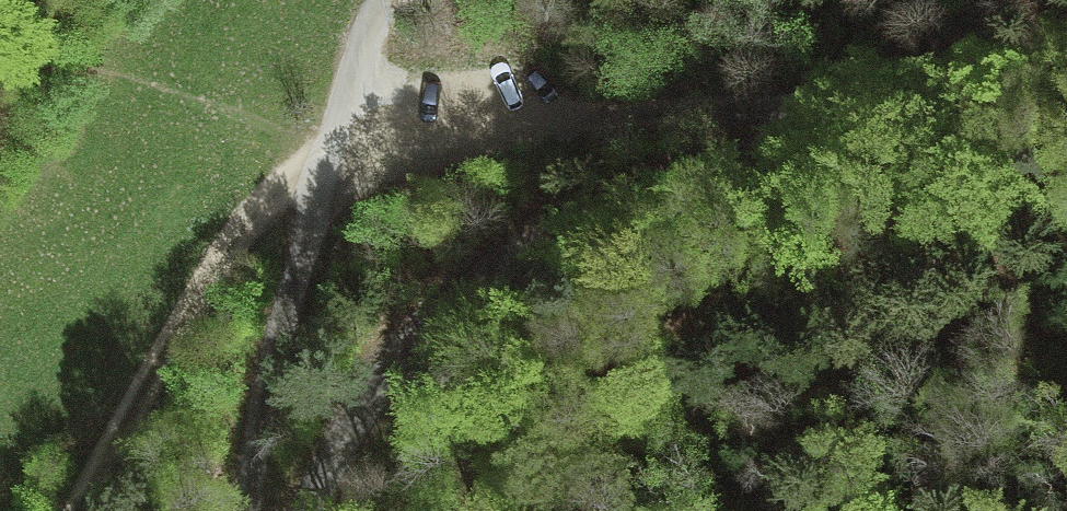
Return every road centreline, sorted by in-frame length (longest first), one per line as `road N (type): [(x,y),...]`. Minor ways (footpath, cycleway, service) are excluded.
road 1 (unclassified): [(1066,49),(703,171),(537,241),(437,308),(403,341),(345,430),(305,510)]
road 2 (track): [(1006,71),(784,104),(502,123),(326,146)]
road 3 (track): [(77,510),(218,268),(326,146)]
road 4 (track): [(326,146),(274,357),(250,510)]
road 5 (track): [(393,0),(366,34),(326,146)]

